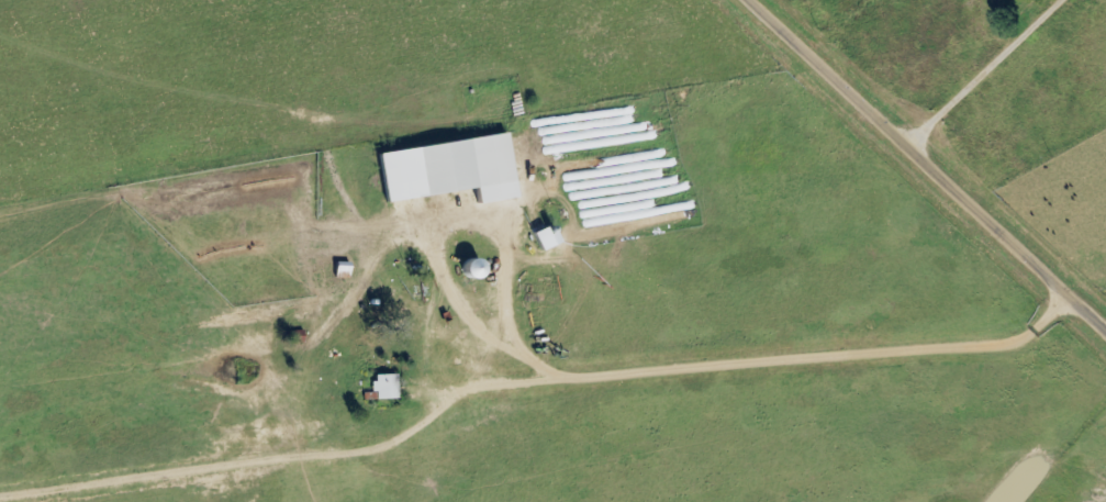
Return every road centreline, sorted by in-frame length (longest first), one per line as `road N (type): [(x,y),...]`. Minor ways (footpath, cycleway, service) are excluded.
road 1 (residential): [(813,45),(0,182)]
road 2 (residential): [(1105,325),(917,136),(763,0)]
road 3 (residential): [(917,136),(1059,0)]

